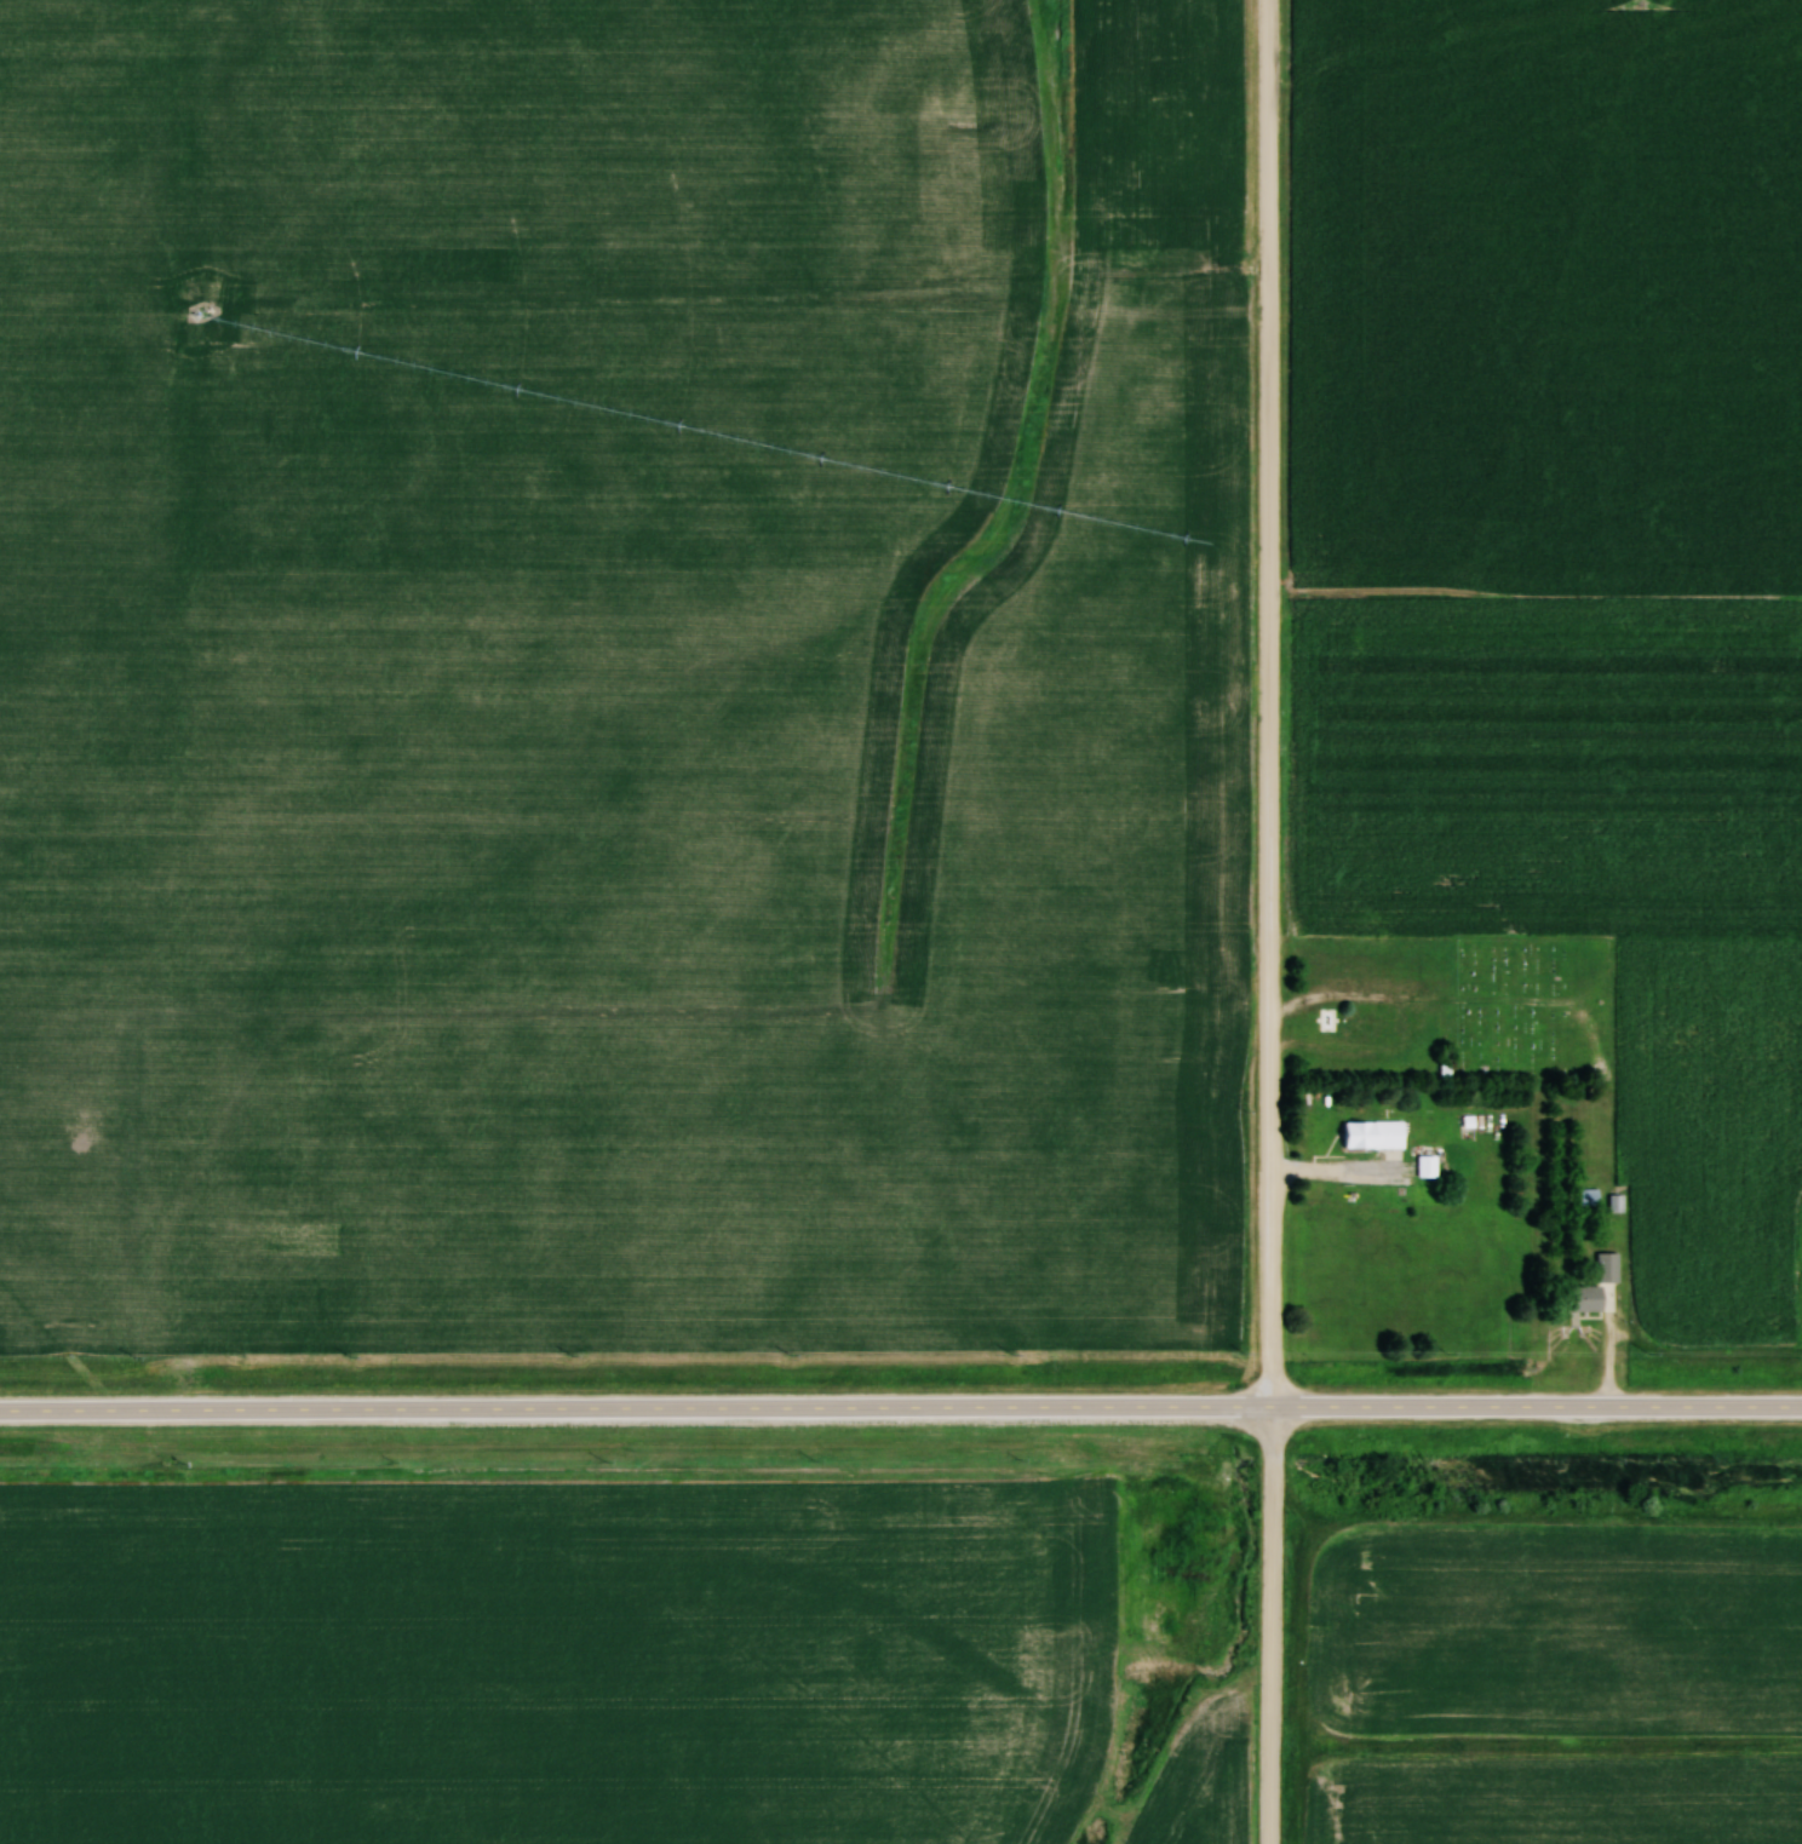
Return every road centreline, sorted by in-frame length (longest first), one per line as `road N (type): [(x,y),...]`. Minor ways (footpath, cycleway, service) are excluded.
road 1 (residential): [(1276,1843),(1272,0)]
road 2 (secondary): [(0,1417),(1801,1411)]

